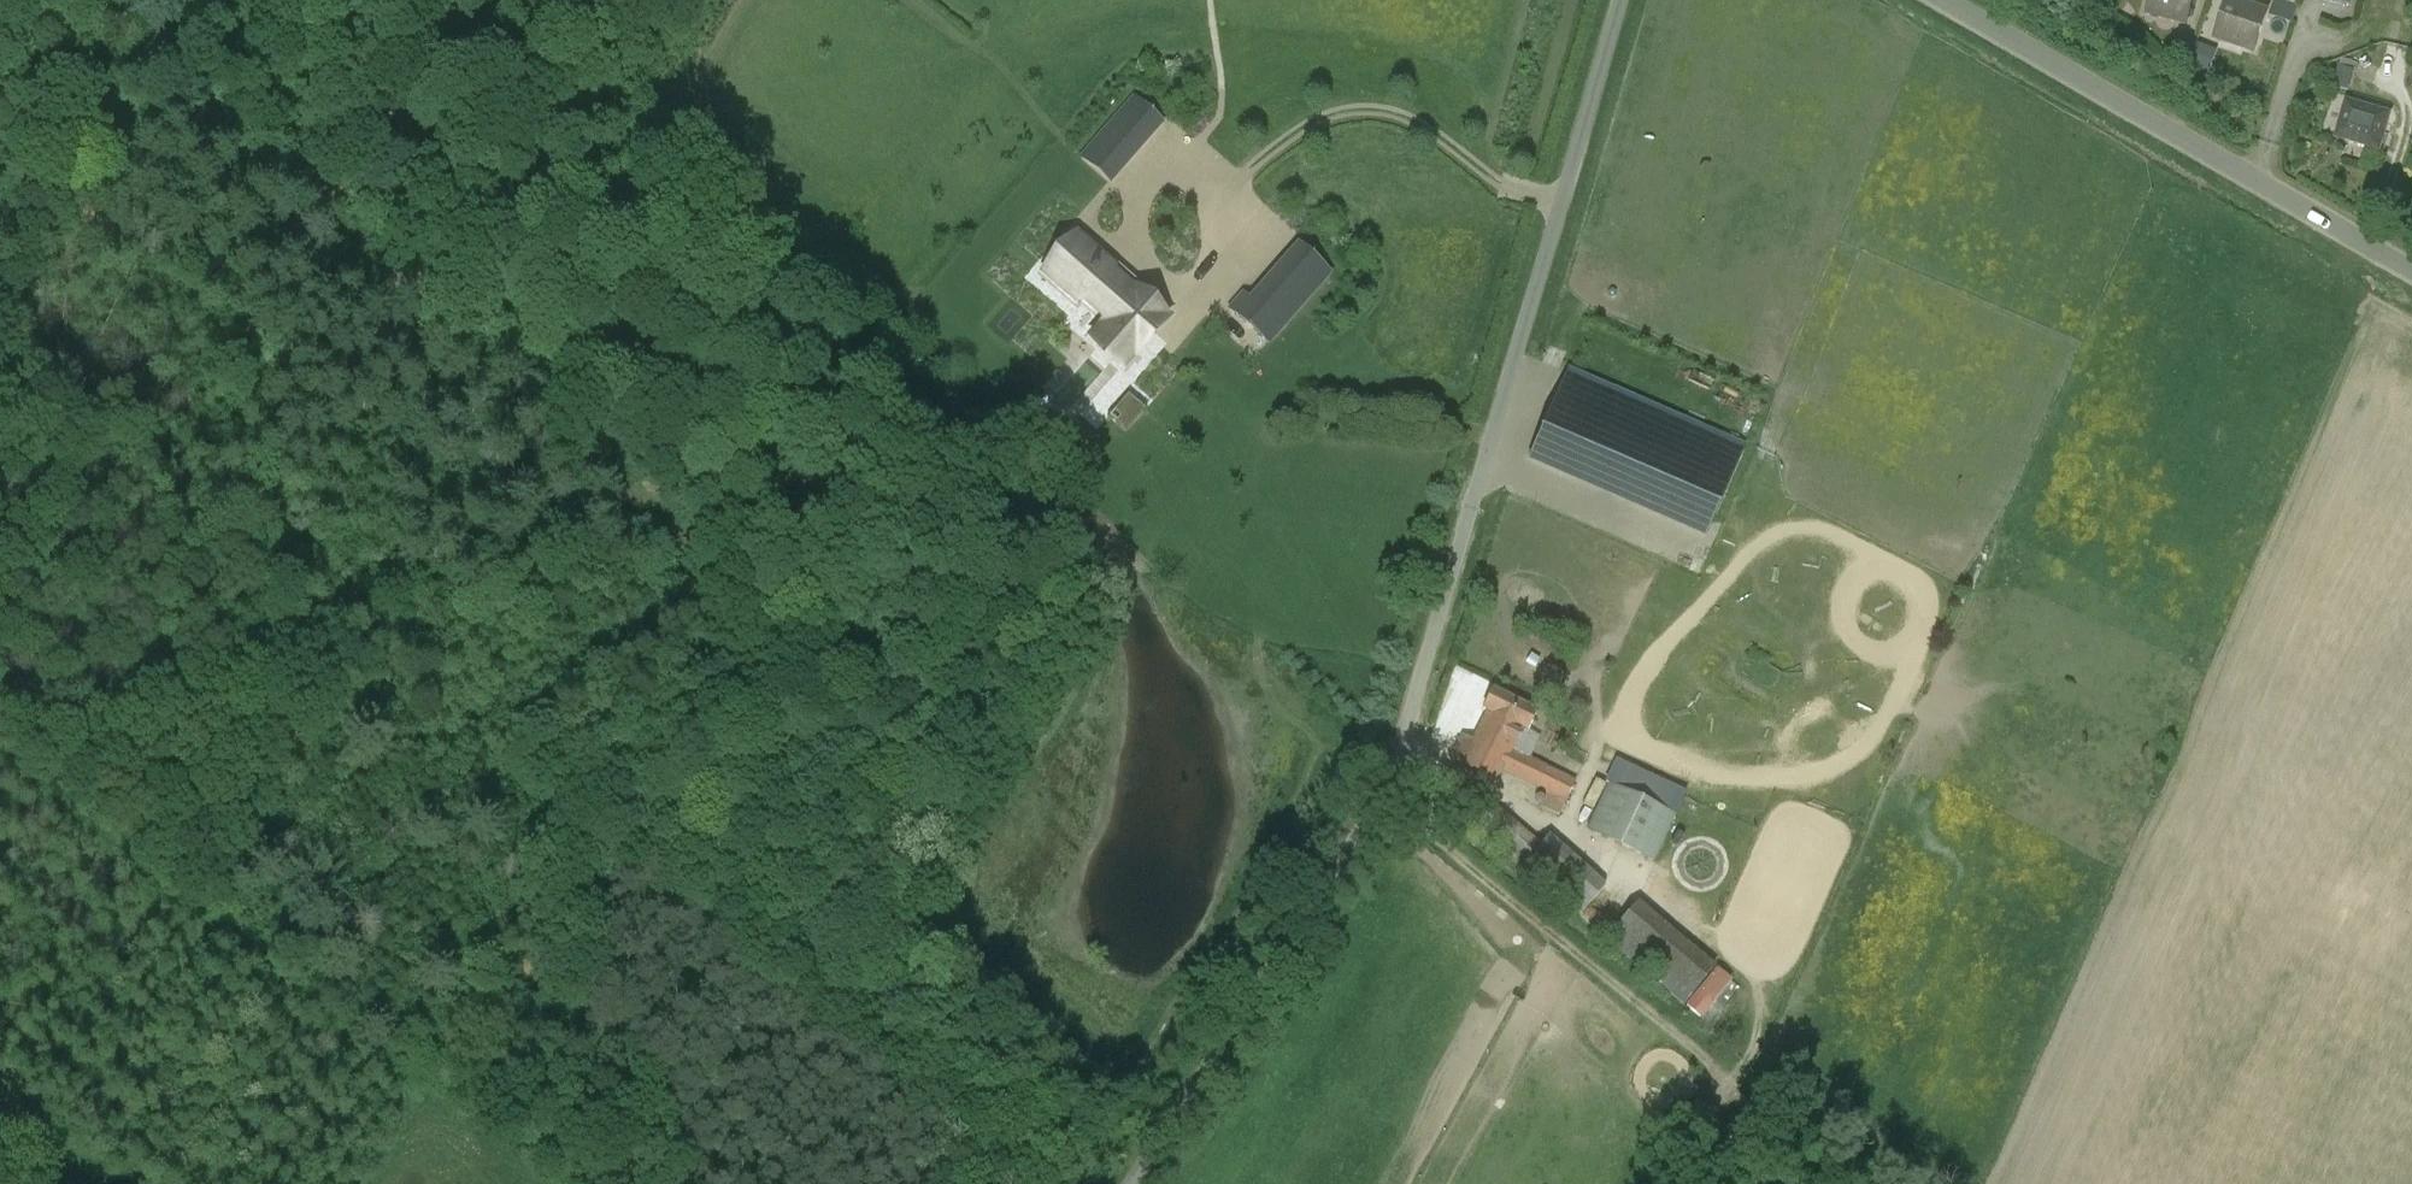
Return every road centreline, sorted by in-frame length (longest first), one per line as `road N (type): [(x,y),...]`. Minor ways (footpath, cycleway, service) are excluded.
road 1 (unclassified): [(1127,1183),(1398,761),(1620,0)]
road 2 (unclassified): [(1938,0),(2411,274)]

